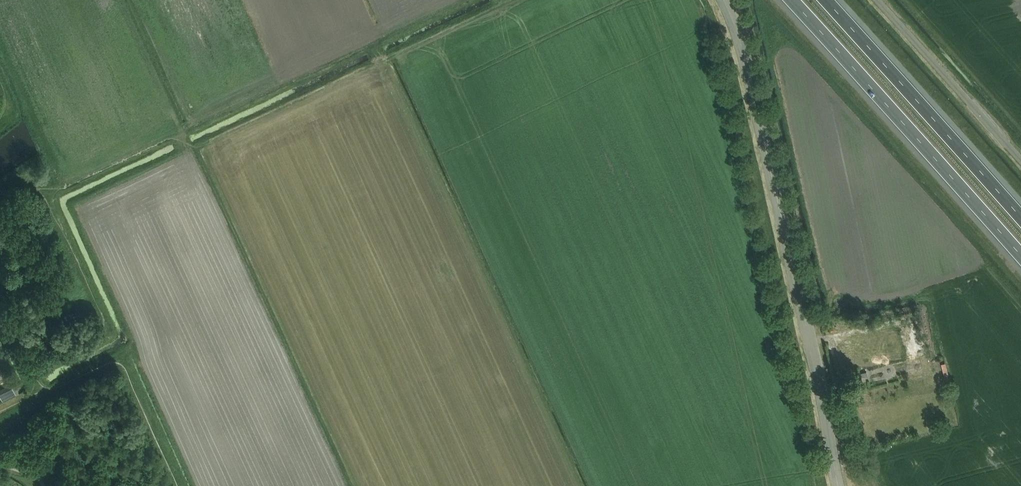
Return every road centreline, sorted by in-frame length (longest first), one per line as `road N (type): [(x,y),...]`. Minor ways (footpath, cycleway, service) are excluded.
road 1 (unclassified): [(840,485),(740,47),(722,0)]
road 2 (motorway): [(787,0),(1020,258)]
road 3 (motorway): [(1020,213),(831,0)]
road 4 (unclassified): [(1020,158),(878,0)]

